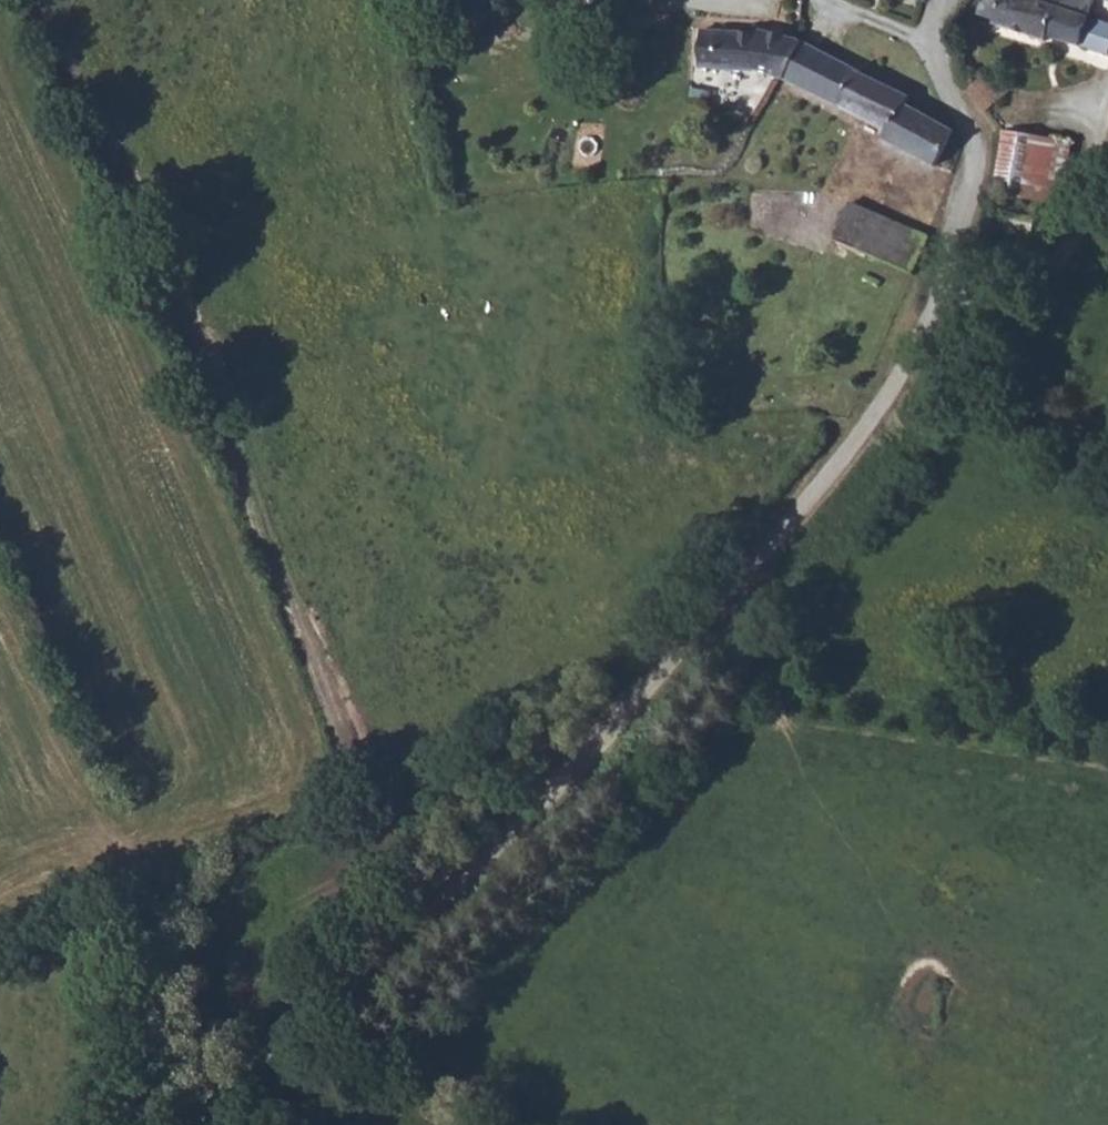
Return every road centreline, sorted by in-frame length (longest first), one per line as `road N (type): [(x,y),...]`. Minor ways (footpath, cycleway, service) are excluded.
road 1 (unclassified): [(928,64),(979,159),(932,332),(814,502),(571,791),(198,1124)]
road 2 (unclassified): [(818,5),(853,16),(928,64)]

